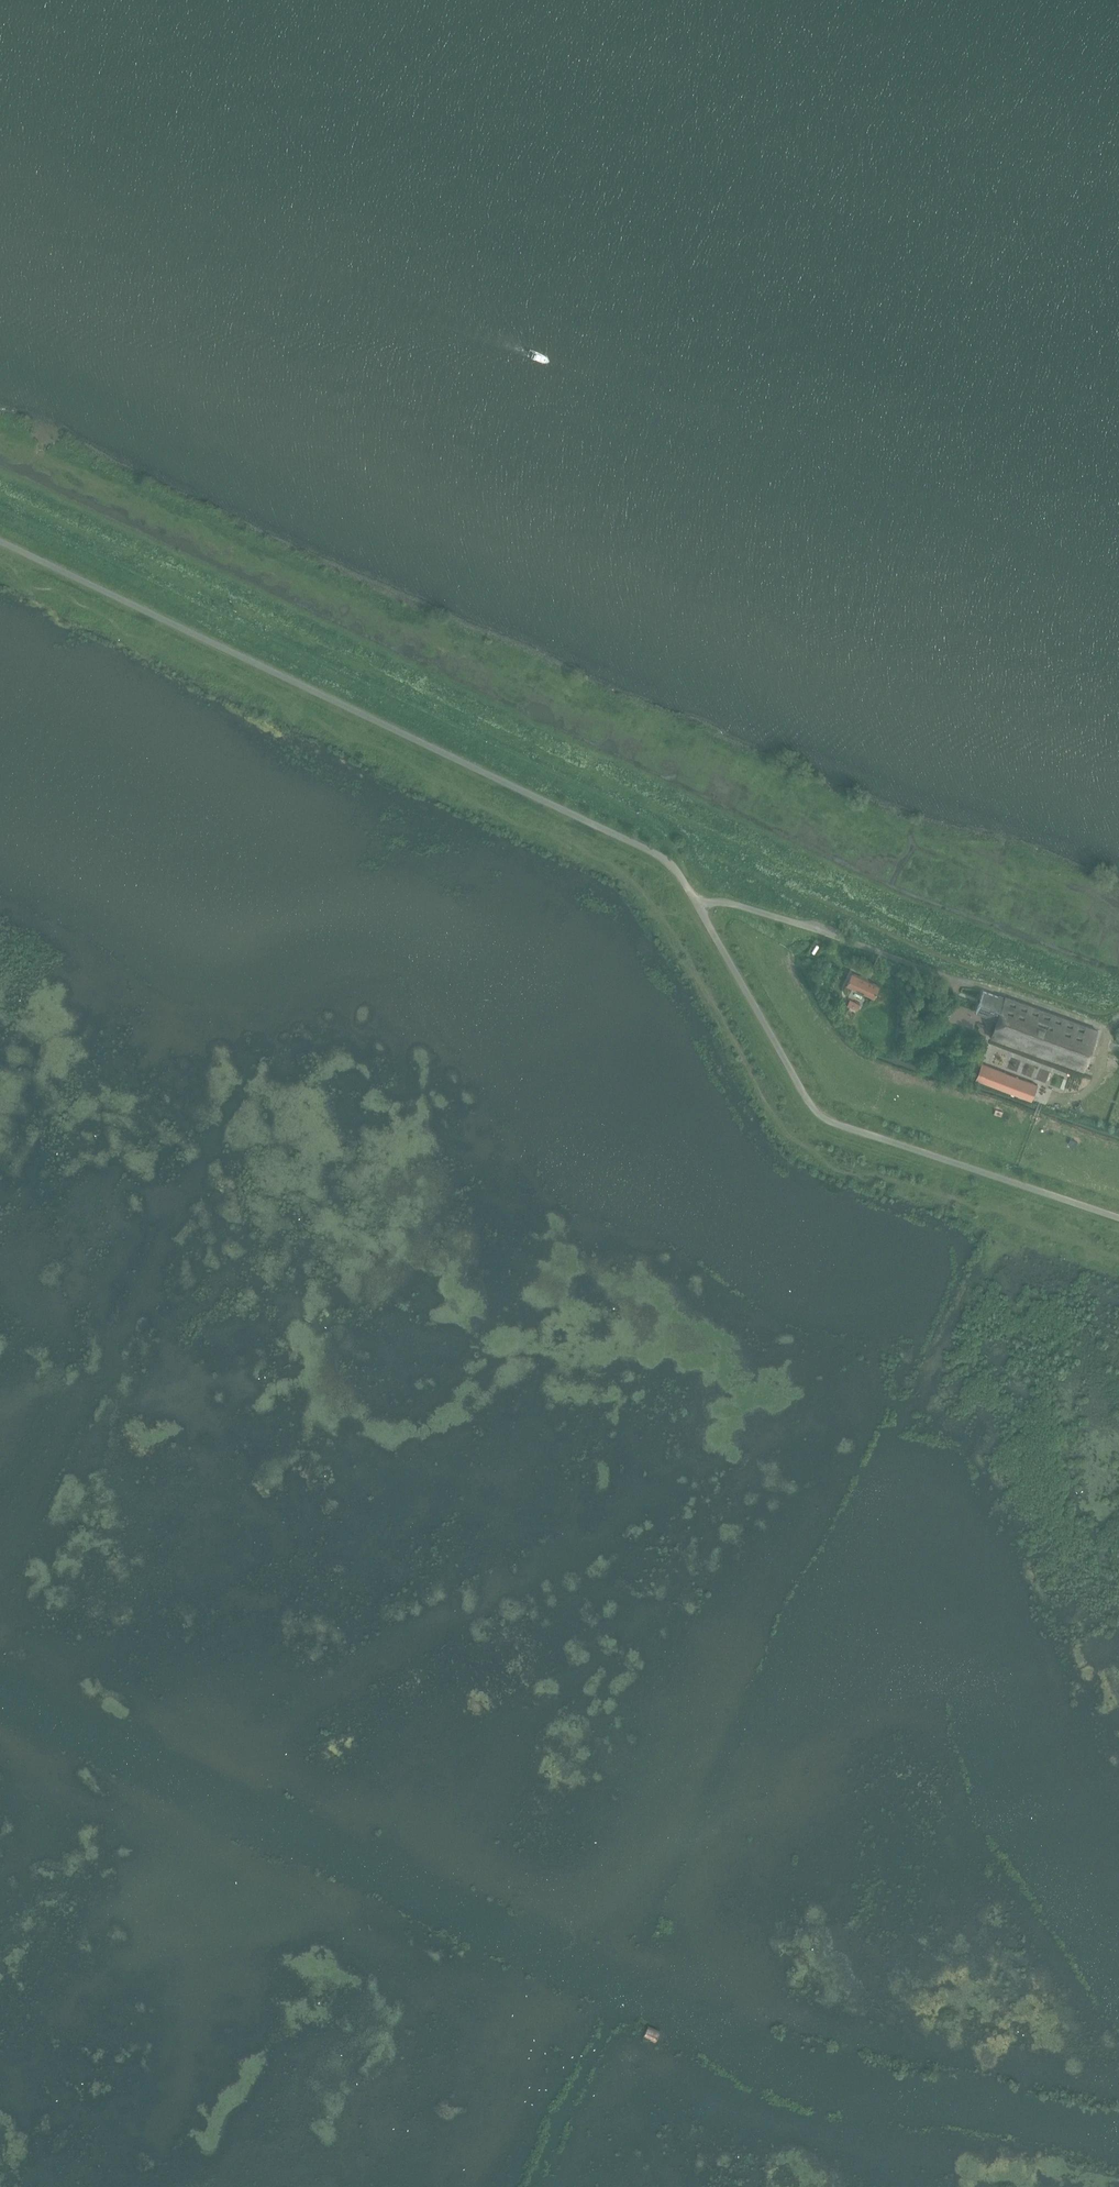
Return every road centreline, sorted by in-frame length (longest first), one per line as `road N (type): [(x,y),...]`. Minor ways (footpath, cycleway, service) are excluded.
road 1 (unclassified): [(1118,1218),(821,1116),(683,879),(662,857),(0,541)]

